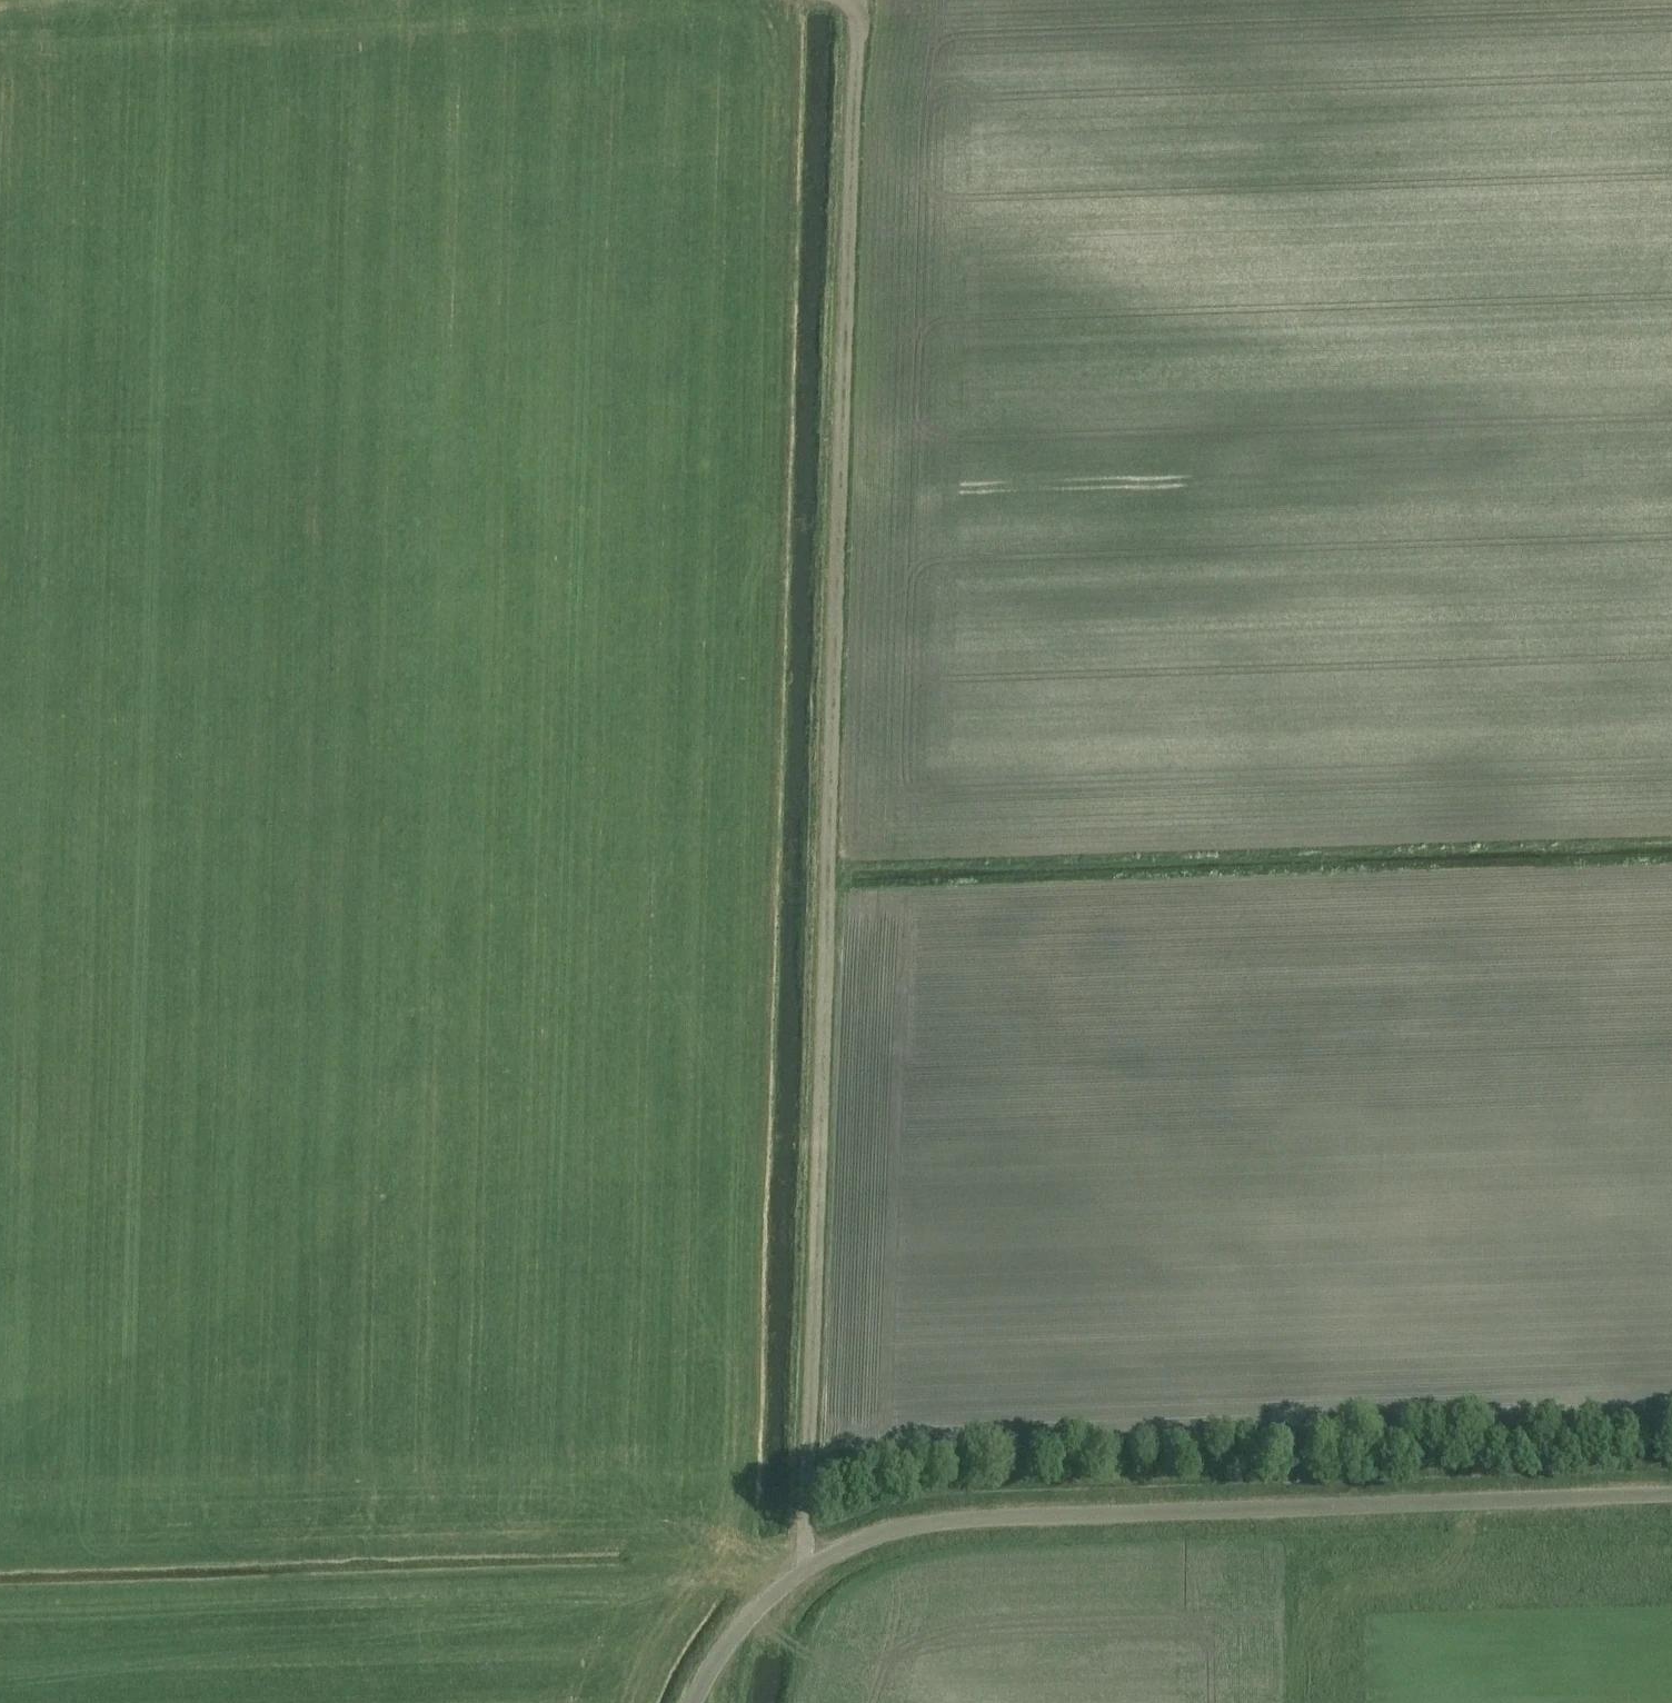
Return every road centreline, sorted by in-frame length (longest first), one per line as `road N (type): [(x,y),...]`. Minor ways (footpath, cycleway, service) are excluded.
road 1 (track): [(797,1575),(855,0)]
road 2 (unclassified): [(693,1702),(715,1657),(797,1575),(871,1537),(954,1518),(1671,1494)]

